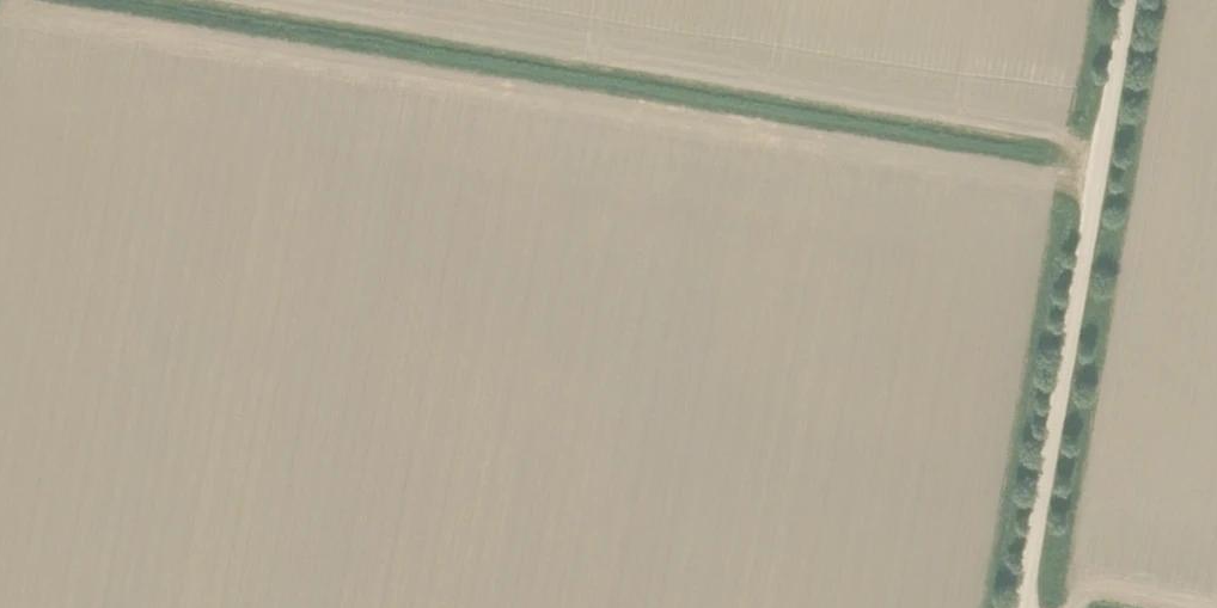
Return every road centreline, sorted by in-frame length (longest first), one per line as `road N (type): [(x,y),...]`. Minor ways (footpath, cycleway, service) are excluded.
road 1 (unclassified): [(1021,607),(1128,0)]

